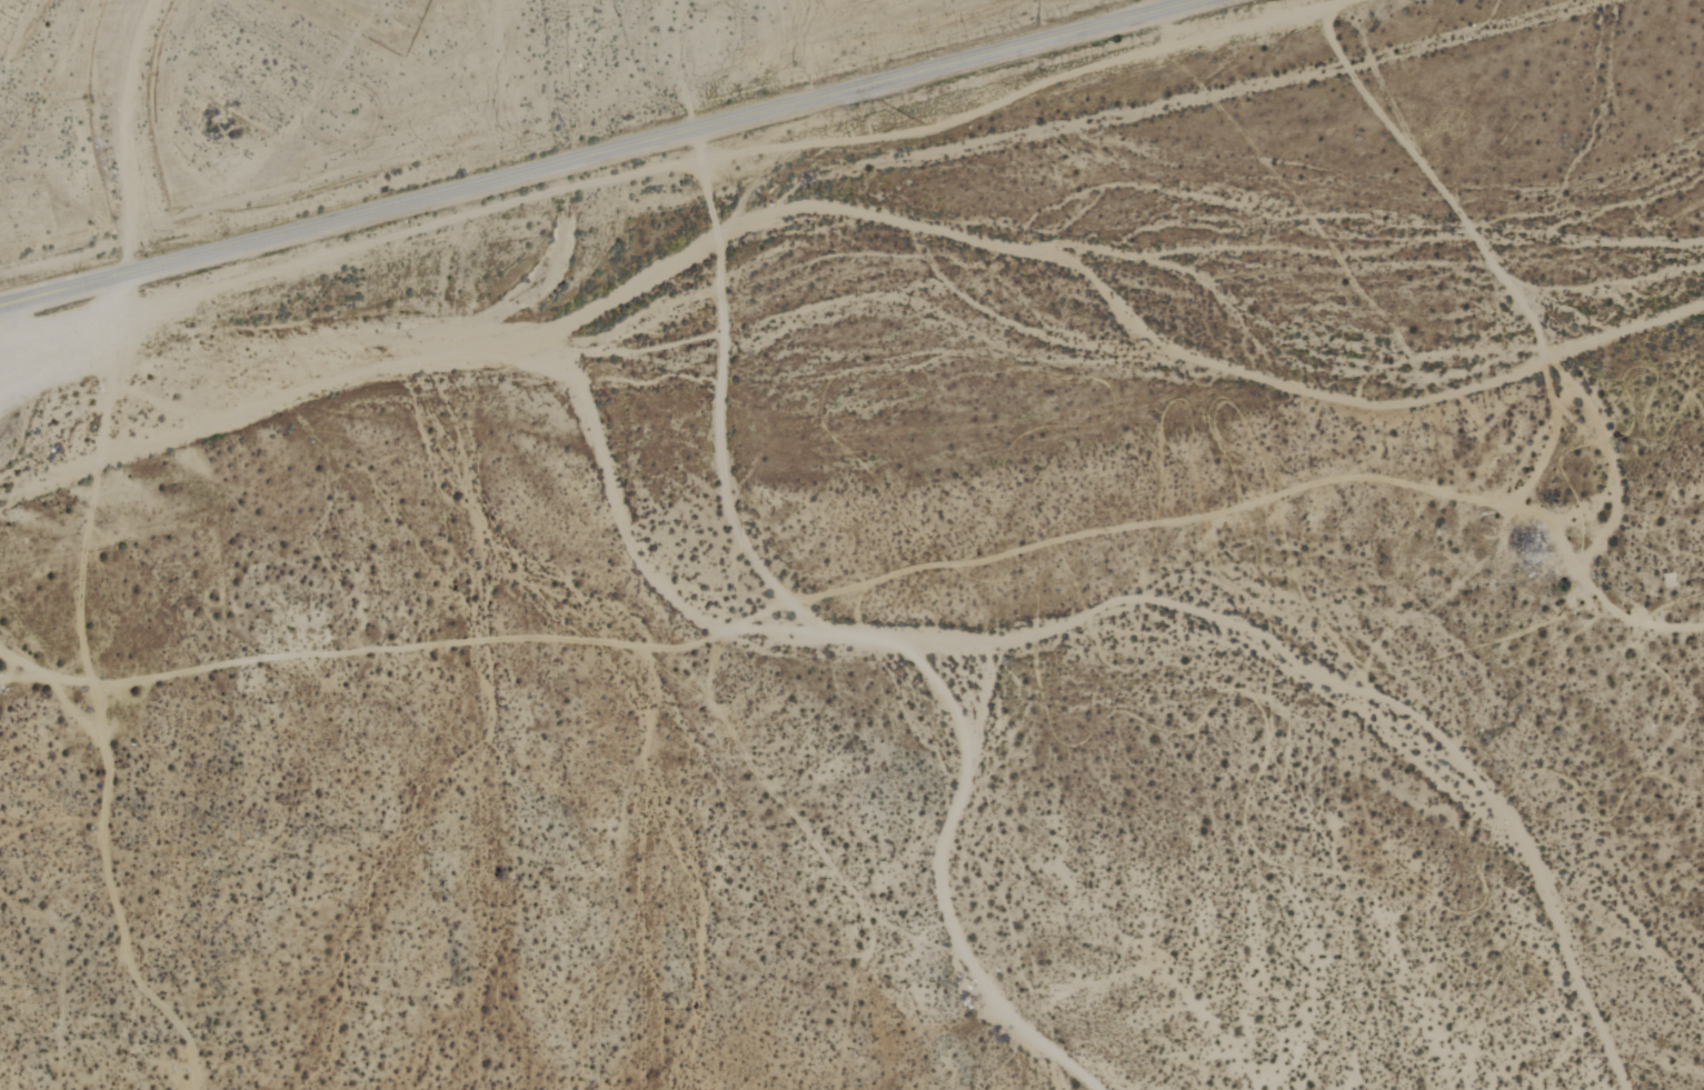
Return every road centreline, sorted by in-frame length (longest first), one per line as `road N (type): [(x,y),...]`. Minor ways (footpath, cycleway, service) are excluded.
road 1 (tertiary): [(0,305),(1204,0)]
road 2 (track): [(697,129),(719,263),(718,446),(746,546),(771,589),(831,637),(881,644),(917,662),(955,713),(967,753),(940,884),(959,938),(993,996),(1092,1089)]

